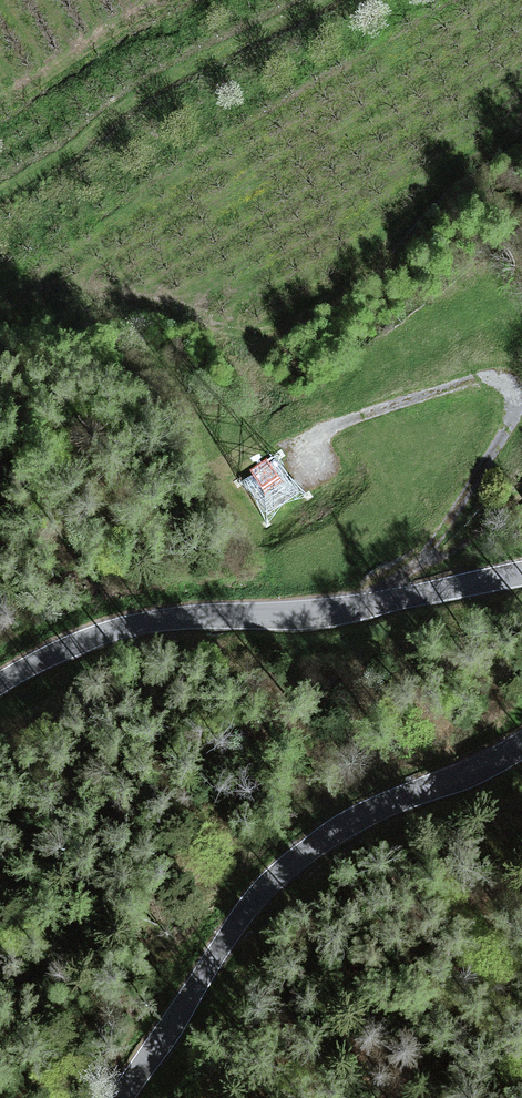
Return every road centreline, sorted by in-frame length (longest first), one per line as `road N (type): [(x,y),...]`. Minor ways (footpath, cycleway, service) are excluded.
road 1 (track): [(521,143),(427,203),(306,299),(228,317),(87,279),(0,301)]
road 2 (tertiary): [(521,744),(371,813),(283,869),(233,929),(122,1097)]
road 3 (tertiary): [(0,683),(102,632),(145,621),(340,608),(521,574)]
road 4 (track): [(405,596),(406,583),(511,438),(521,415),(518,392),(490,382),(445,391),(294,447)]

